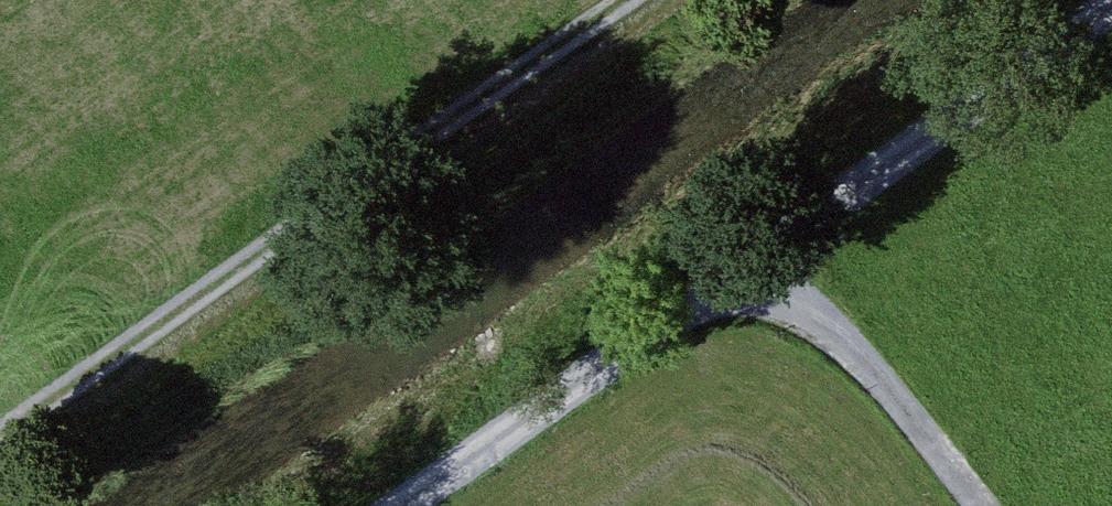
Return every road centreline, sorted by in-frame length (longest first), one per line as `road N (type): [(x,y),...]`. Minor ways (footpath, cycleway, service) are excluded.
road 1 (track): [(1111,8),(404,505)]
road 2 (track): [(0,438),(622,0)]
road 3 (track): [(981,505),(768,252)]

